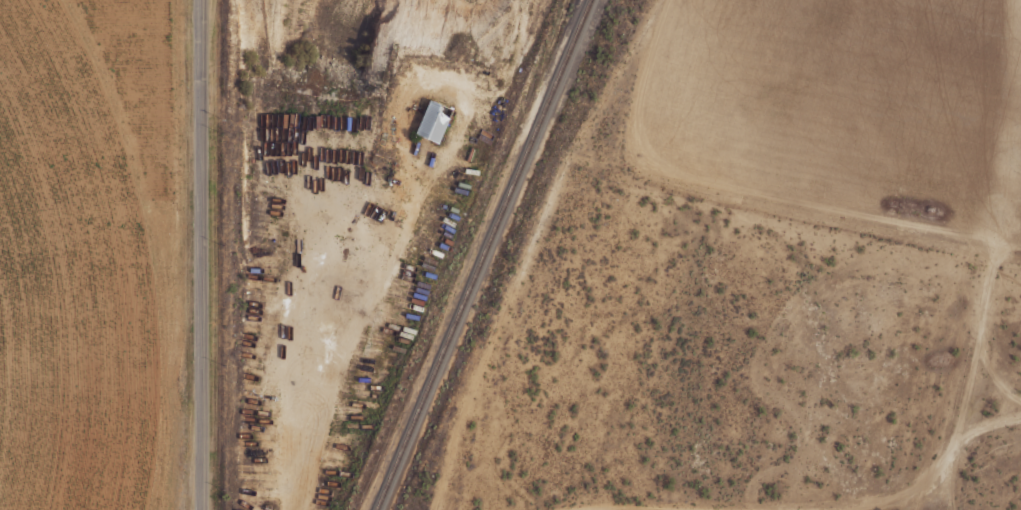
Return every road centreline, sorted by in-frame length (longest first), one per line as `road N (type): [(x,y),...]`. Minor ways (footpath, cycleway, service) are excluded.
road 1 (track): [(654,0),(639,35),(623,133),(655,183),(989,265)]
road 2 (residential): [(202,0),(202,509)]
road 3 (track): [(435,509),(568,157),(636,54)]
road 4 (track): [(798,509),(864,508),(919,486),(954,456),(959,435),(1020,419)]
road 5 (track): [(1013,241),(989,265),(979,341),(988,372),(1020,395)]

